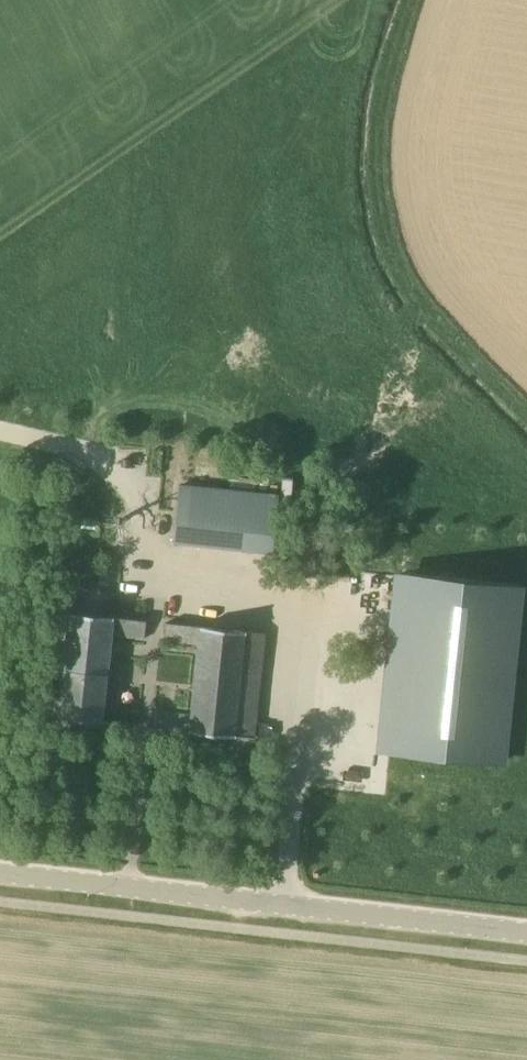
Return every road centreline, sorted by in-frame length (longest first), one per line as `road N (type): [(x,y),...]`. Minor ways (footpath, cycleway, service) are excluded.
road 1 (tertiary): [(526,931),(0,874)]
road 2 (track): [(125,473),(0,430)]

